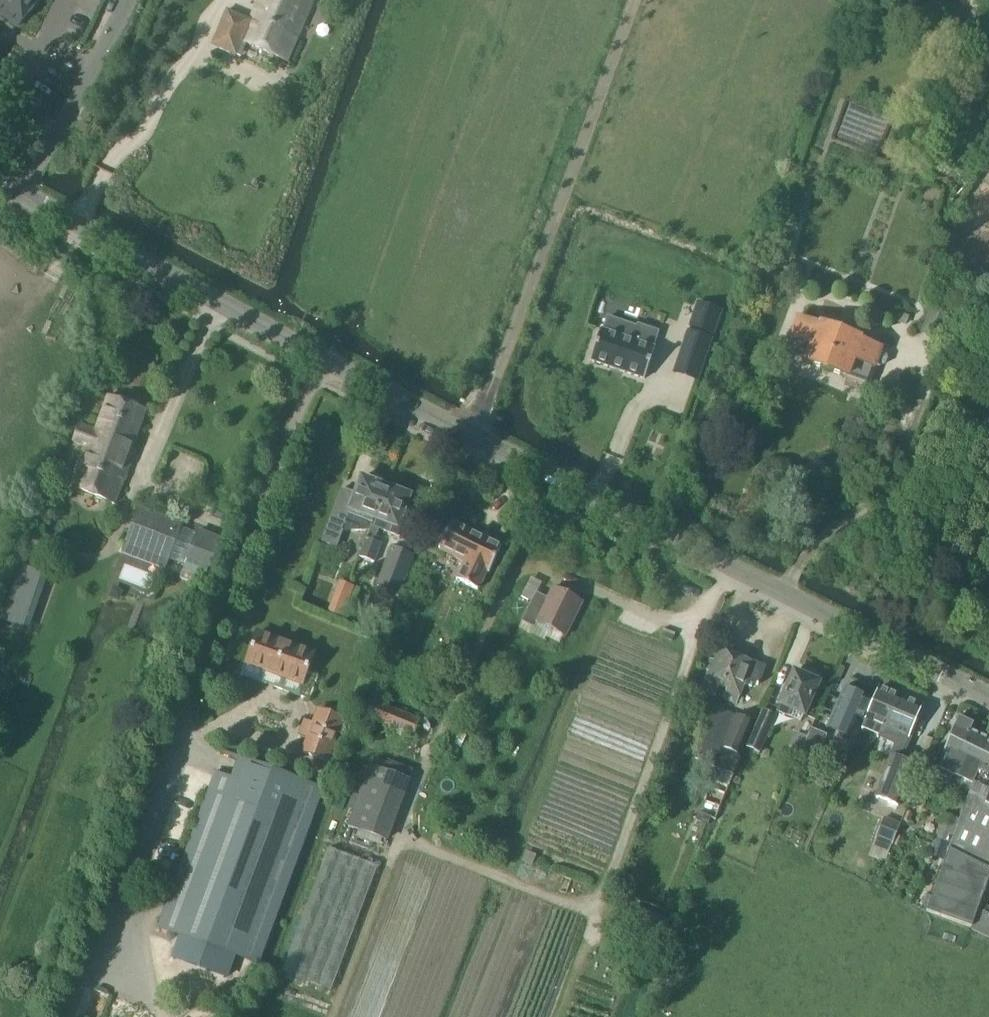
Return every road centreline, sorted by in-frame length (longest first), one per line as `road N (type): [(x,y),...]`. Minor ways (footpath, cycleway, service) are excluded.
road 1 (tertiary): [(988,699),(474,440),(23,197)]
road 2 (track): [(731,569),(704,613),(597,914),(409,837),(334,1016)]
road 3 (residential): [(23,197),(126,0)]
road 4 (track): [(699,628),(578,585)]

